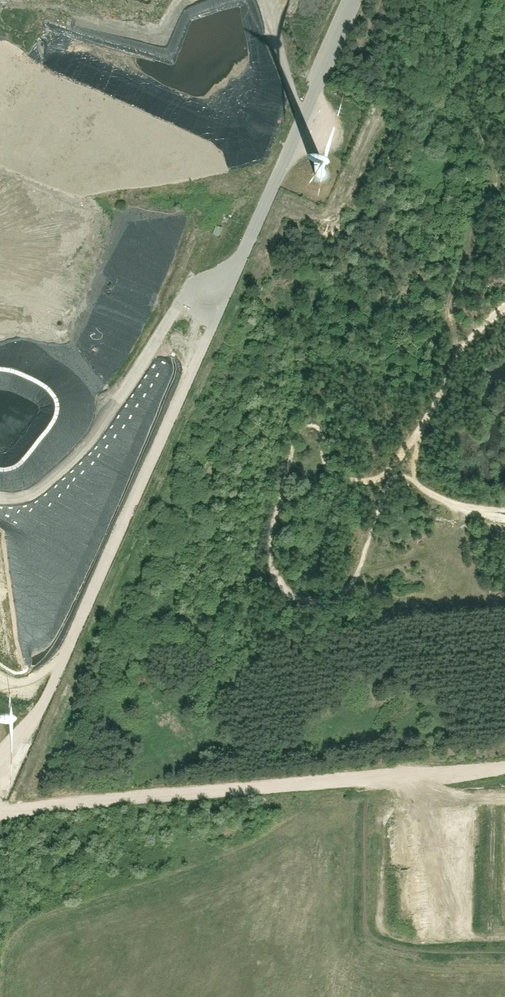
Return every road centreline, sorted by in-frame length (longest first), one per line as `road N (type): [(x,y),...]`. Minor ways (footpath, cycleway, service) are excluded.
road 1 (track): [(0,761),(58,682),(234,276)]
road 2 (track): [(0,814),(504,763)]

